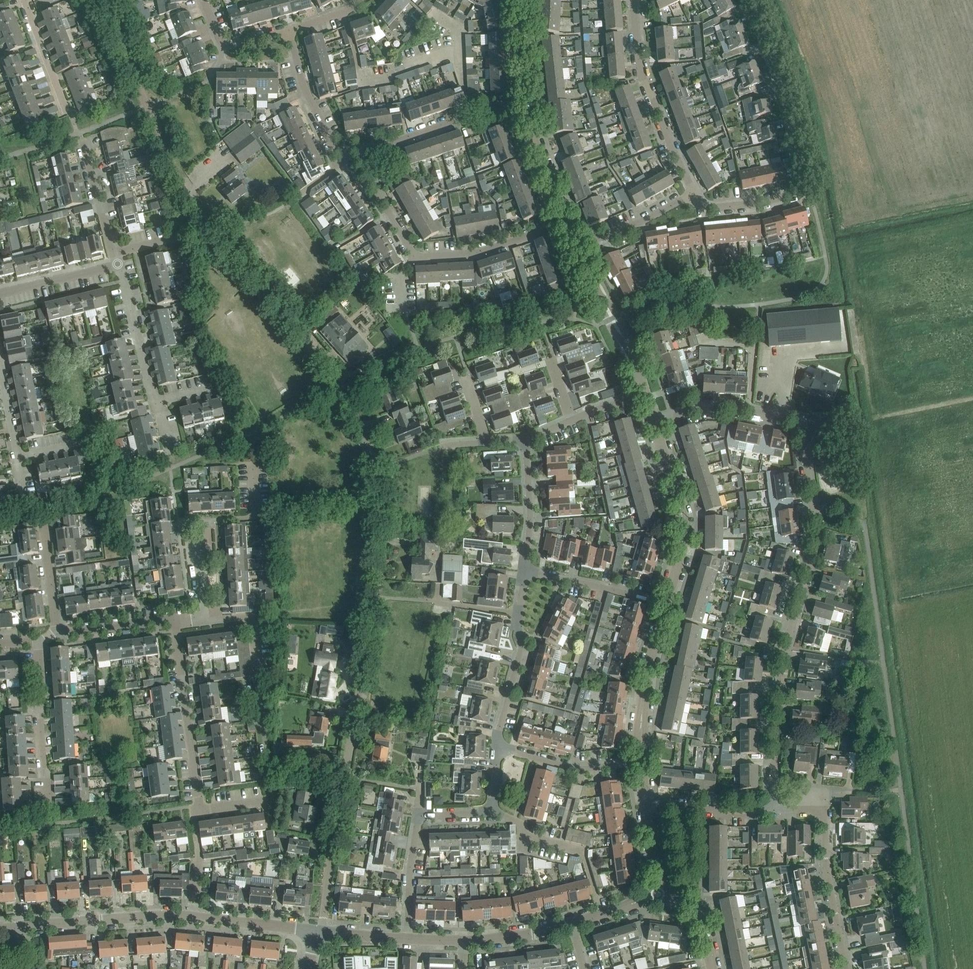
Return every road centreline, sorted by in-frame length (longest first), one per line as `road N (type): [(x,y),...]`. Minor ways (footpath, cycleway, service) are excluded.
road 1 (residential): [(774,811),(781,673),(817,538),(801,424),(701,407),(654,423)]
road 2 (residential): [(691,193),(711,208),(757,204),(802,185),(782,86),(750,0)]
road 3 (residential): [(10,926),(158,914),(318,931)]
road 4 (residential): [(939,700),(896,399)]
road 5 (residential): [(566,224),(480,252),(415,255),(358,149)]
road 6 (residential): [(407,938),(418,815),(490,812),(497,747)]
road 7 (residential): [(266,803),(198,806),(174,621)]
road 8 (residential): [(906,205),(884,104),(839,0)]
road 9 (residential): [(846,968),(822,813),(774,811)]
road 10 (residential): [(691,193),(642,77),(633,0)]
road 11 (residential): [(169,451),(119,264)]
road 12 (residential): [(667,603),(683,542),(681,512),(654,423)]
road 13 (residential): [(358,149),(525,103)]
road 14 (residential): [(50,810),(38,640)]
road 15 (residential): [(174,621),(204,618),(205,521),(243,520)]
road 16 (residential): [(646,395),(626,340),(575,248)]
road 17 (residential): [(641,761),(650,662),(667,603)]
road 18 (residential): [(289,30),(331,143),(358,149)]
road 19 (residential): [(667,603),(523,571)]
road 20 (residential): [(641,761),(584,769),(497,747)]
road 21 (residential): [(896,399),(884,289),(912,272)]
road 22 (residential): [(497,747),(523,645),(518,614)]
road 23 (residential): [(523,571),(530,519),(526,439)]
road 24 (residential): [(119,264),(82,138)]
road 25 (residential): [(23,503),(0,375)]
road 26 (residential): [(774,811),(645,804)]
road 27 (residential): [(575,248),(691,193)]
road 28 (residential): [(566,224),(525,103)]
road 29 (residential): [(69,115),(24,0)]
road 30 (residential): [(0,293),(119,264)]

